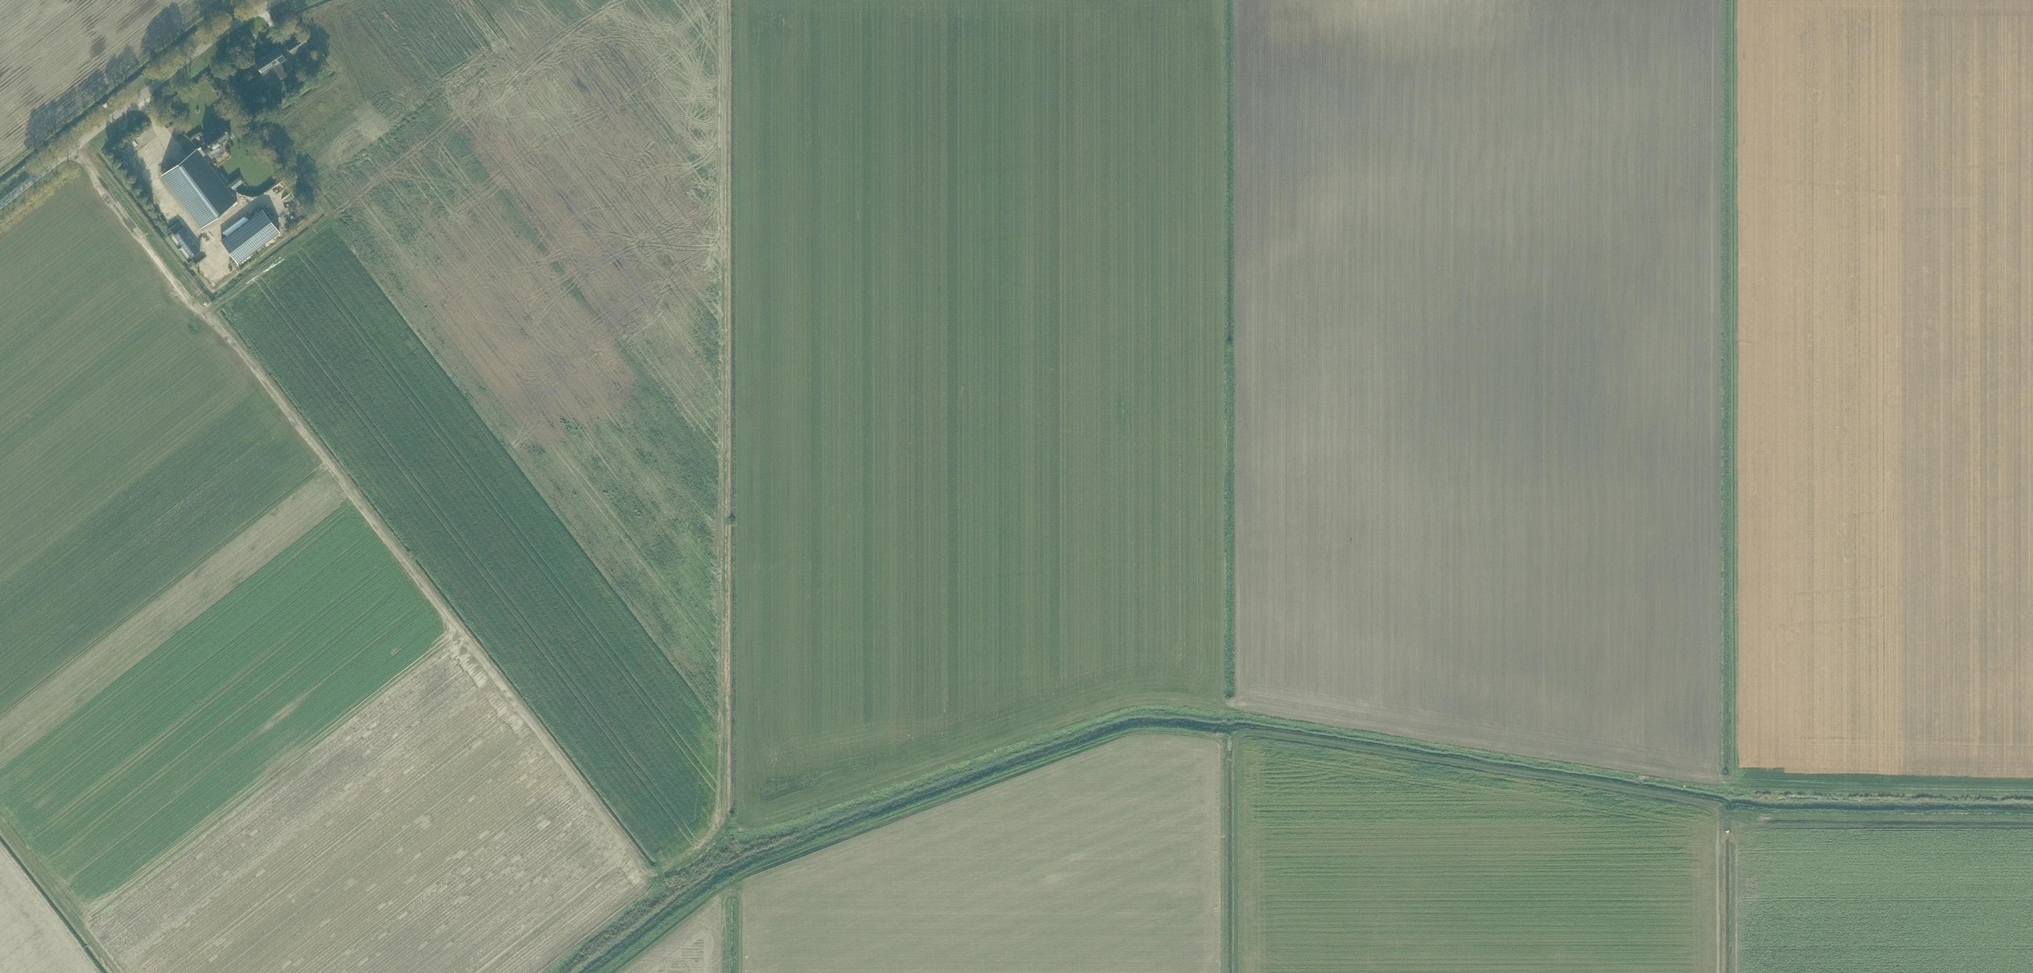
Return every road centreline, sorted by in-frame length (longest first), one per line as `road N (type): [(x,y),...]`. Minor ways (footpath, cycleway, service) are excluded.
road 1 (unclassified): [(0,205),(206,44),(277,0)]

